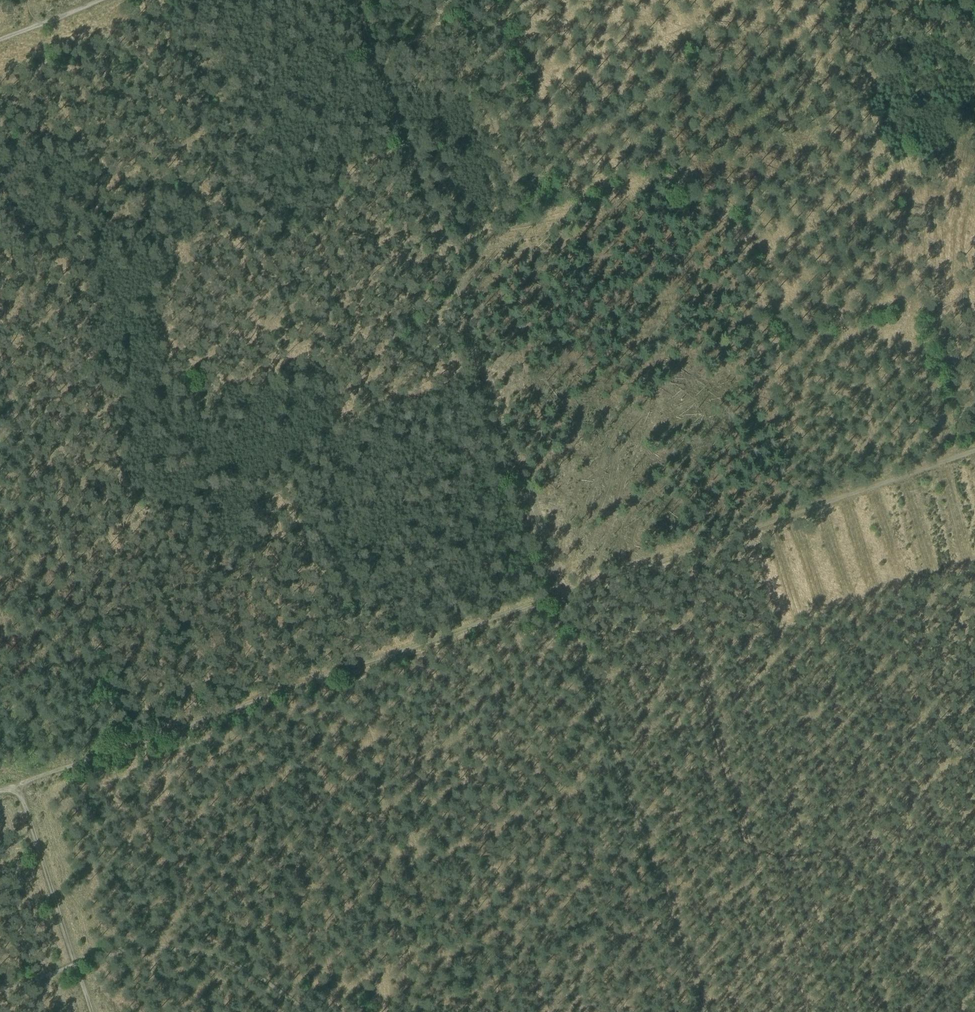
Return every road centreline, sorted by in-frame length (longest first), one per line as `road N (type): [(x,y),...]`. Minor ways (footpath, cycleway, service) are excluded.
road 1 (track): [(18,786),(561,595),(706,1011)]
road 2 (track): [(561,595),(359,0)]
road 3 (track): [(90,1011),(18,786),(0,792)]

